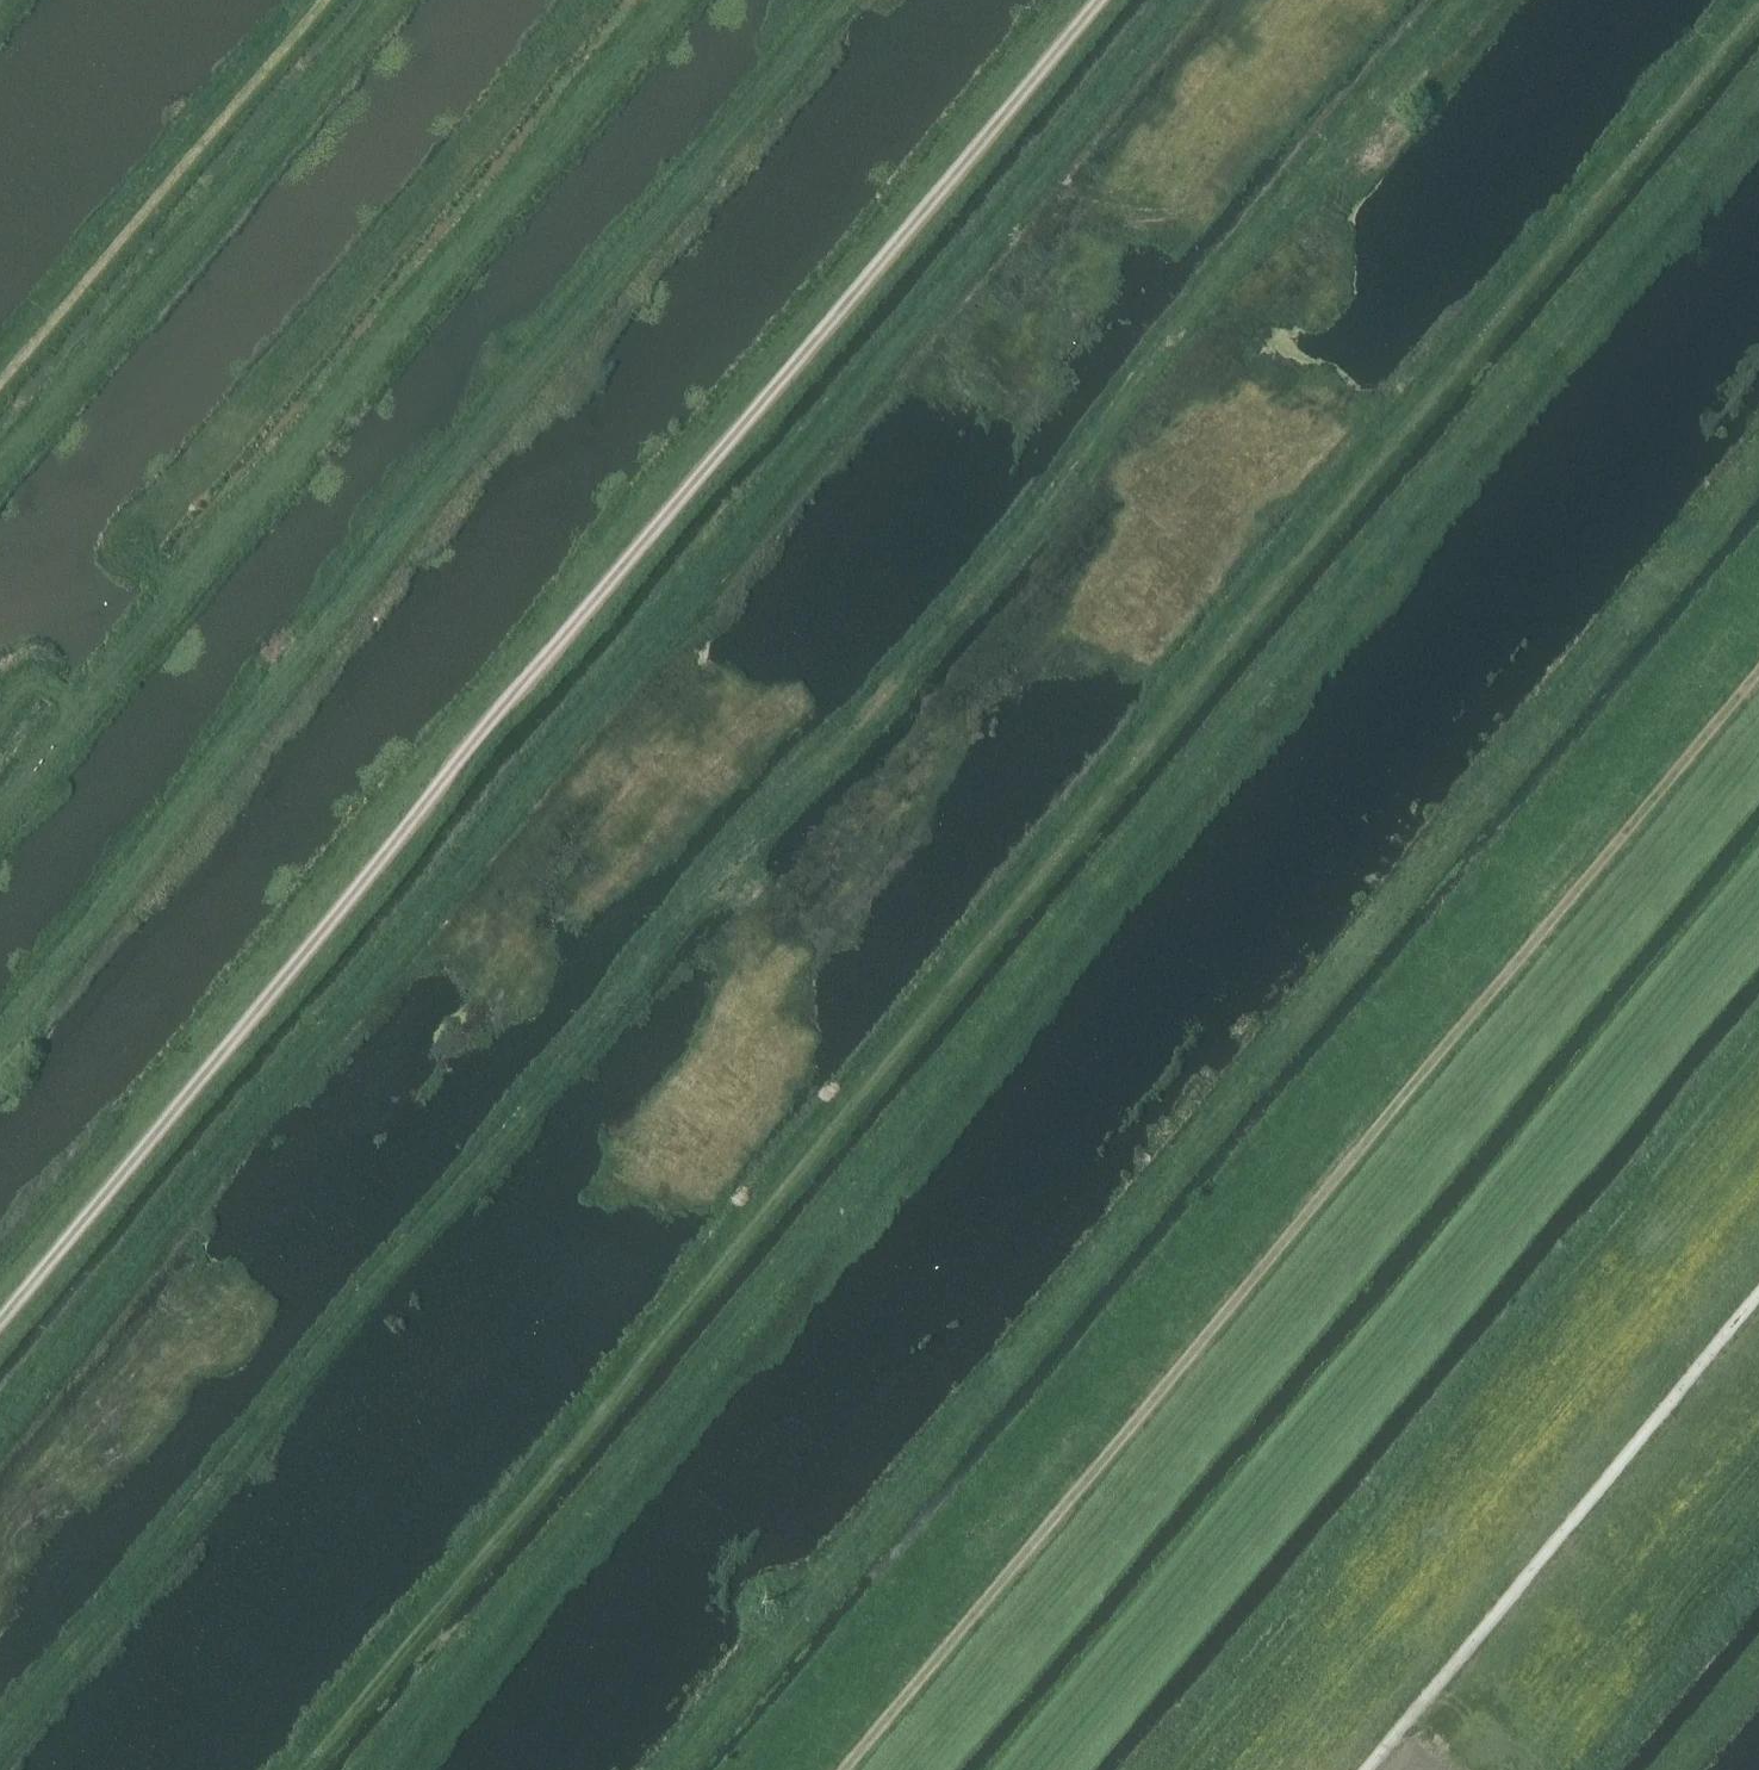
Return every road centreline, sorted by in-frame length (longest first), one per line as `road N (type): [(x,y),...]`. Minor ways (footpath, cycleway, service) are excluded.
road 1 (track): [(1103,0),(463,757),(0,1324)]
road 2 (track): [(1758,1291),(1366,1769)]
road 3 (track): [(320,0),(0,383)]

